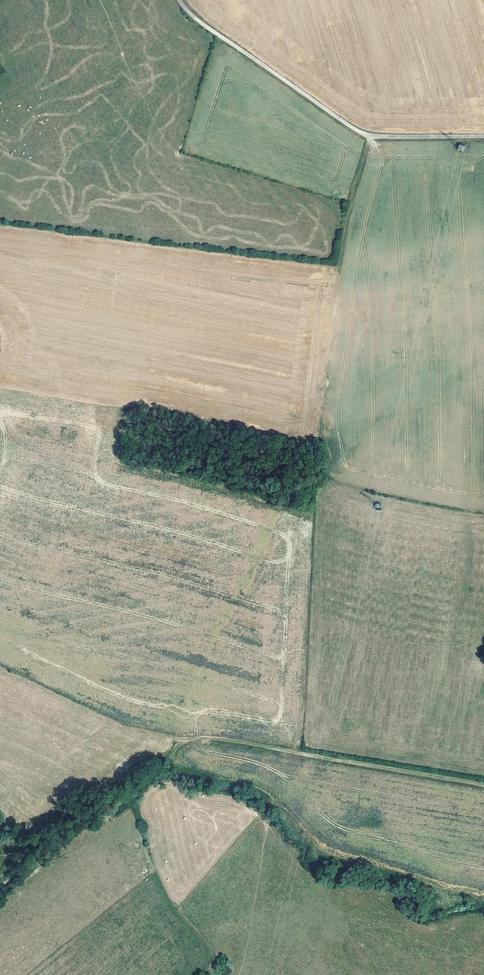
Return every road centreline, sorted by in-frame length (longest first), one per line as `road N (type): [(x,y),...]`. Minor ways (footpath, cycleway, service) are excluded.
road 1 (track): [(0,885),(190,741),(483,787)]
road 2 (track): [(183,0),(364,137),(483,138)]

